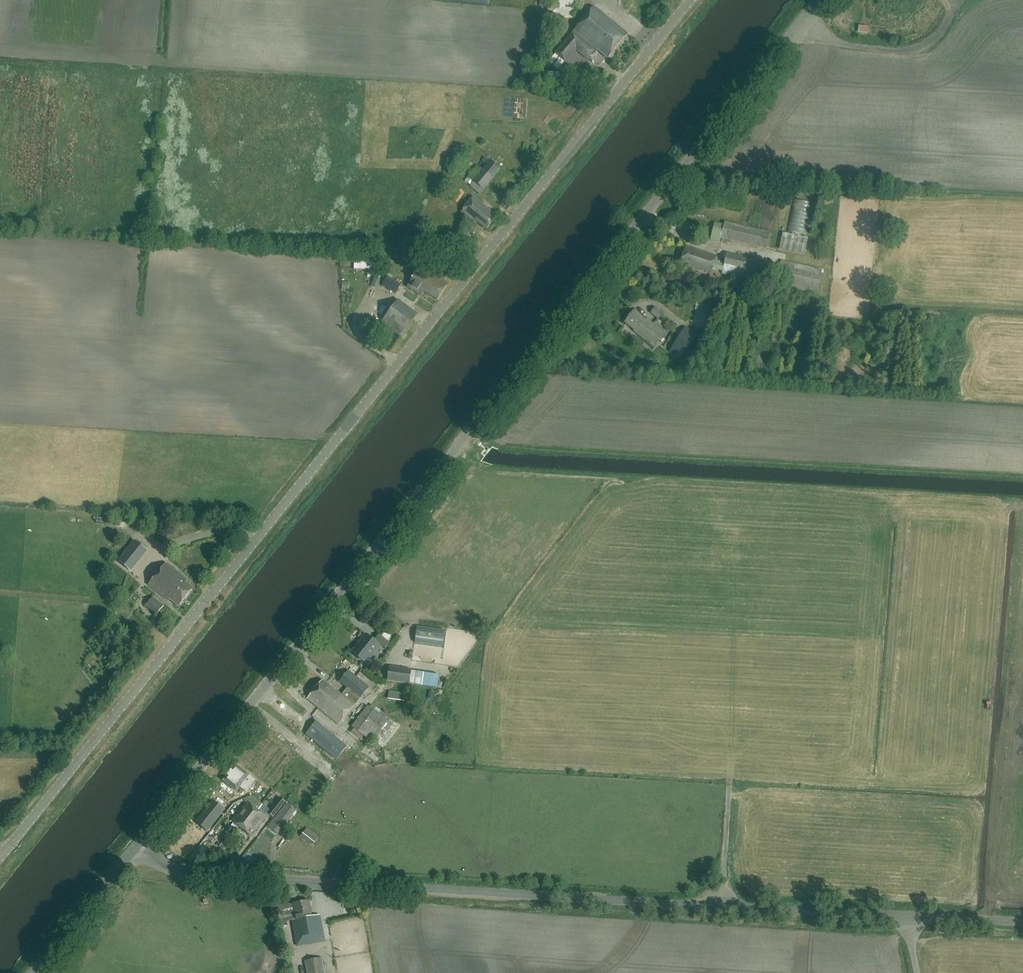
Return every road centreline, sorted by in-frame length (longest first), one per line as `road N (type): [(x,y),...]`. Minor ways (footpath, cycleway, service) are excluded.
road 1 (tertiary): [(690,0),(0,858)]
road 2 (tertiary): [(135,850),(817,0)]
road 3 (tertiary): [(909,916),(180,871),(135,850)]
road 4 (track): [(961,0),(939,34),(915,50),(840,44),(798,25)]
road 5 (tertiary): [(35,972),(135,850)]
road 6 (track): [(729,786),(720,906)]

